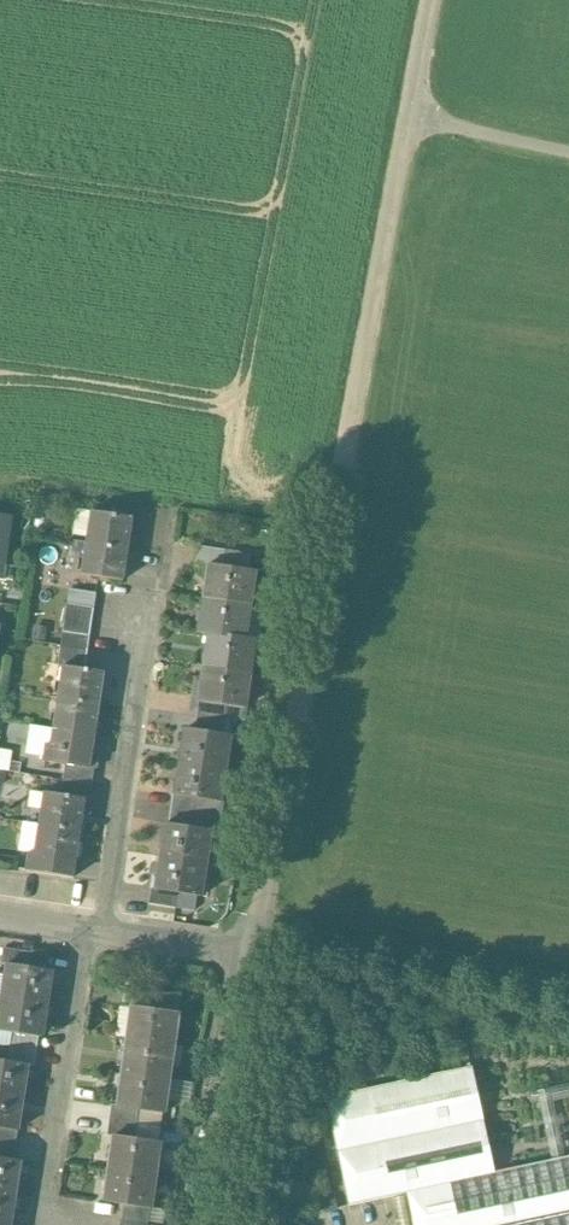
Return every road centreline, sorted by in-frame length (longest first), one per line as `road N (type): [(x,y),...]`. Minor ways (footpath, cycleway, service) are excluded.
road 1 (unclassified): [(415,123),(258,948)]
road 2 (residential): [(75,1224),(53,1198),(88,956),(106,926)]
road 3 (residential): [(151,619),(106,926)]
road 4 (unclassified): [(258,948),(201,1224)]
road 5 (unclassified): [(568,153),(415,123)]
road 6 (residential): [(106,926),(258,948)]
road 7 (unclassified): [(437,0),(415,123)]

